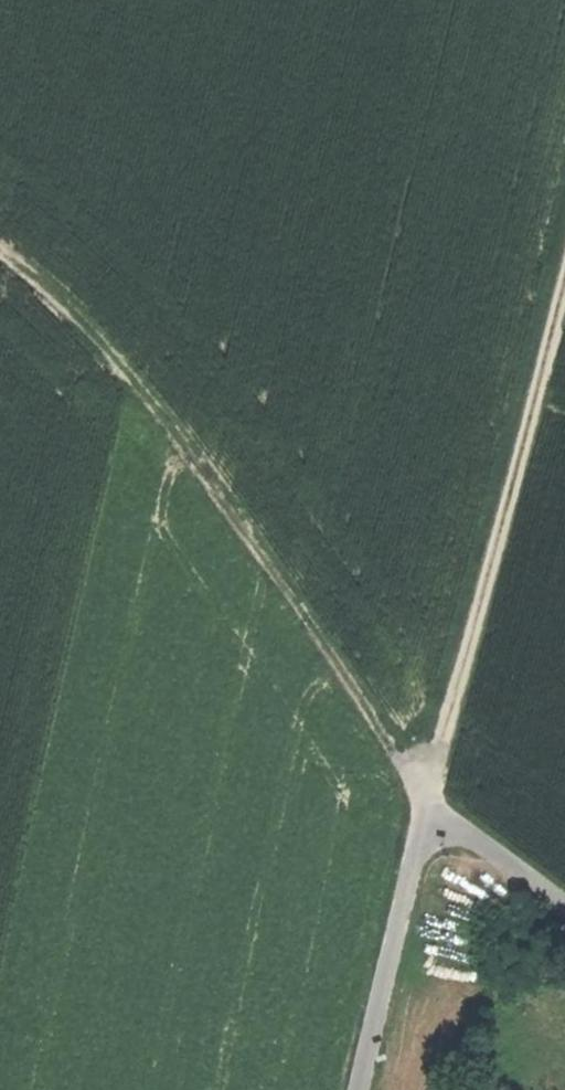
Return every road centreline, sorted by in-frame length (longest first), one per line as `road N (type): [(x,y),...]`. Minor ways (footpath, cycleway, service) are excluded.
road 1 (track): [(431,827),(167,416),(97,335),(0,250)]
road 2 (track): [(431,827),(564,310)]
road 3 (track): [(363,1089),(415,857),(431,827)]
road 4 (track): [(564,905),(463,834),(431,827)]

